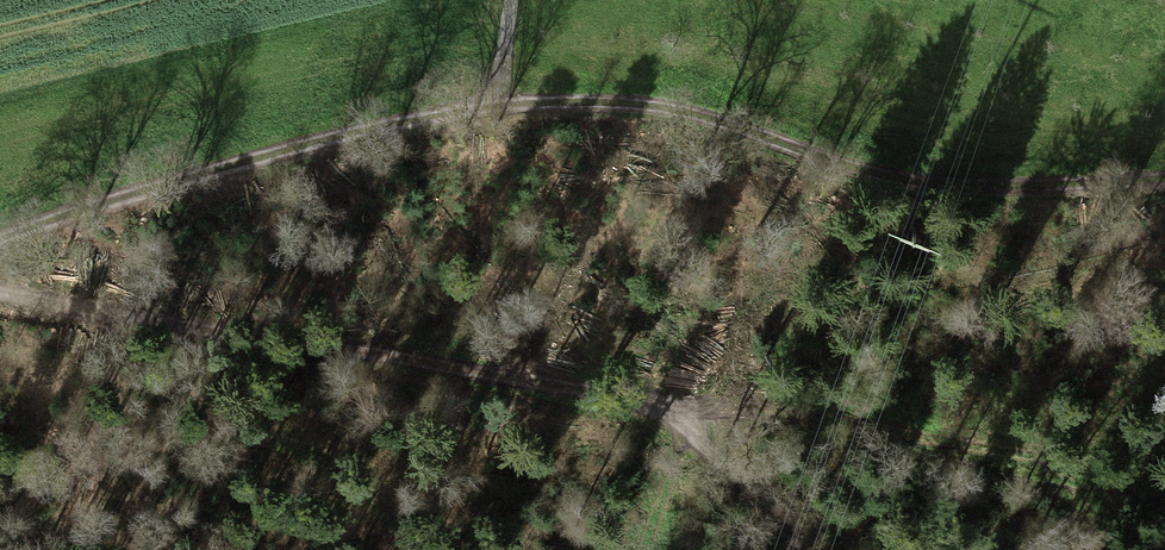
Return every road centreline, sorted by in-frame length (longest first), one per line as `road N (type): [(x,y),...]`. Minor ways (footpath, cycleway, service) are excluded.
road 1 (track): [(802,549),(732,481),(690,416),(0,289)]
road 2 (track): [(511,0),(501,103),(598,99),(702,118),(911,187),(1164,181)]
road 3 (track): [(501,103),(299,147),(0,240)]
road 4 (track): [(1149,485),(757,419),(690,416)]

